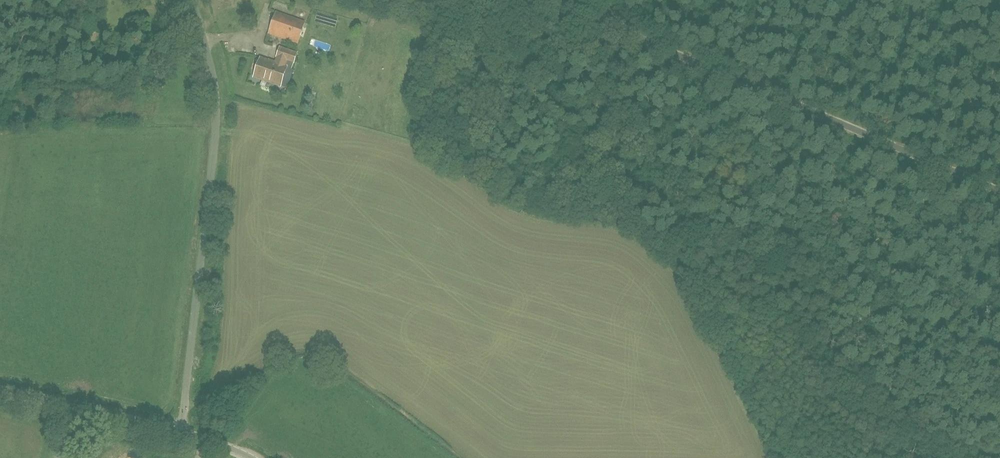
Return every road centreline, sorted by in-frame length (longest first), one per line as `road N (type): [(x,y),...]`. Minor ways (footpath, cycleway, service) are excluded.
road 1 (residential): [(999,190),(626,31),(598,0)]
road 2 (unclassified): [(182,431),(217,113),(196,0)]

